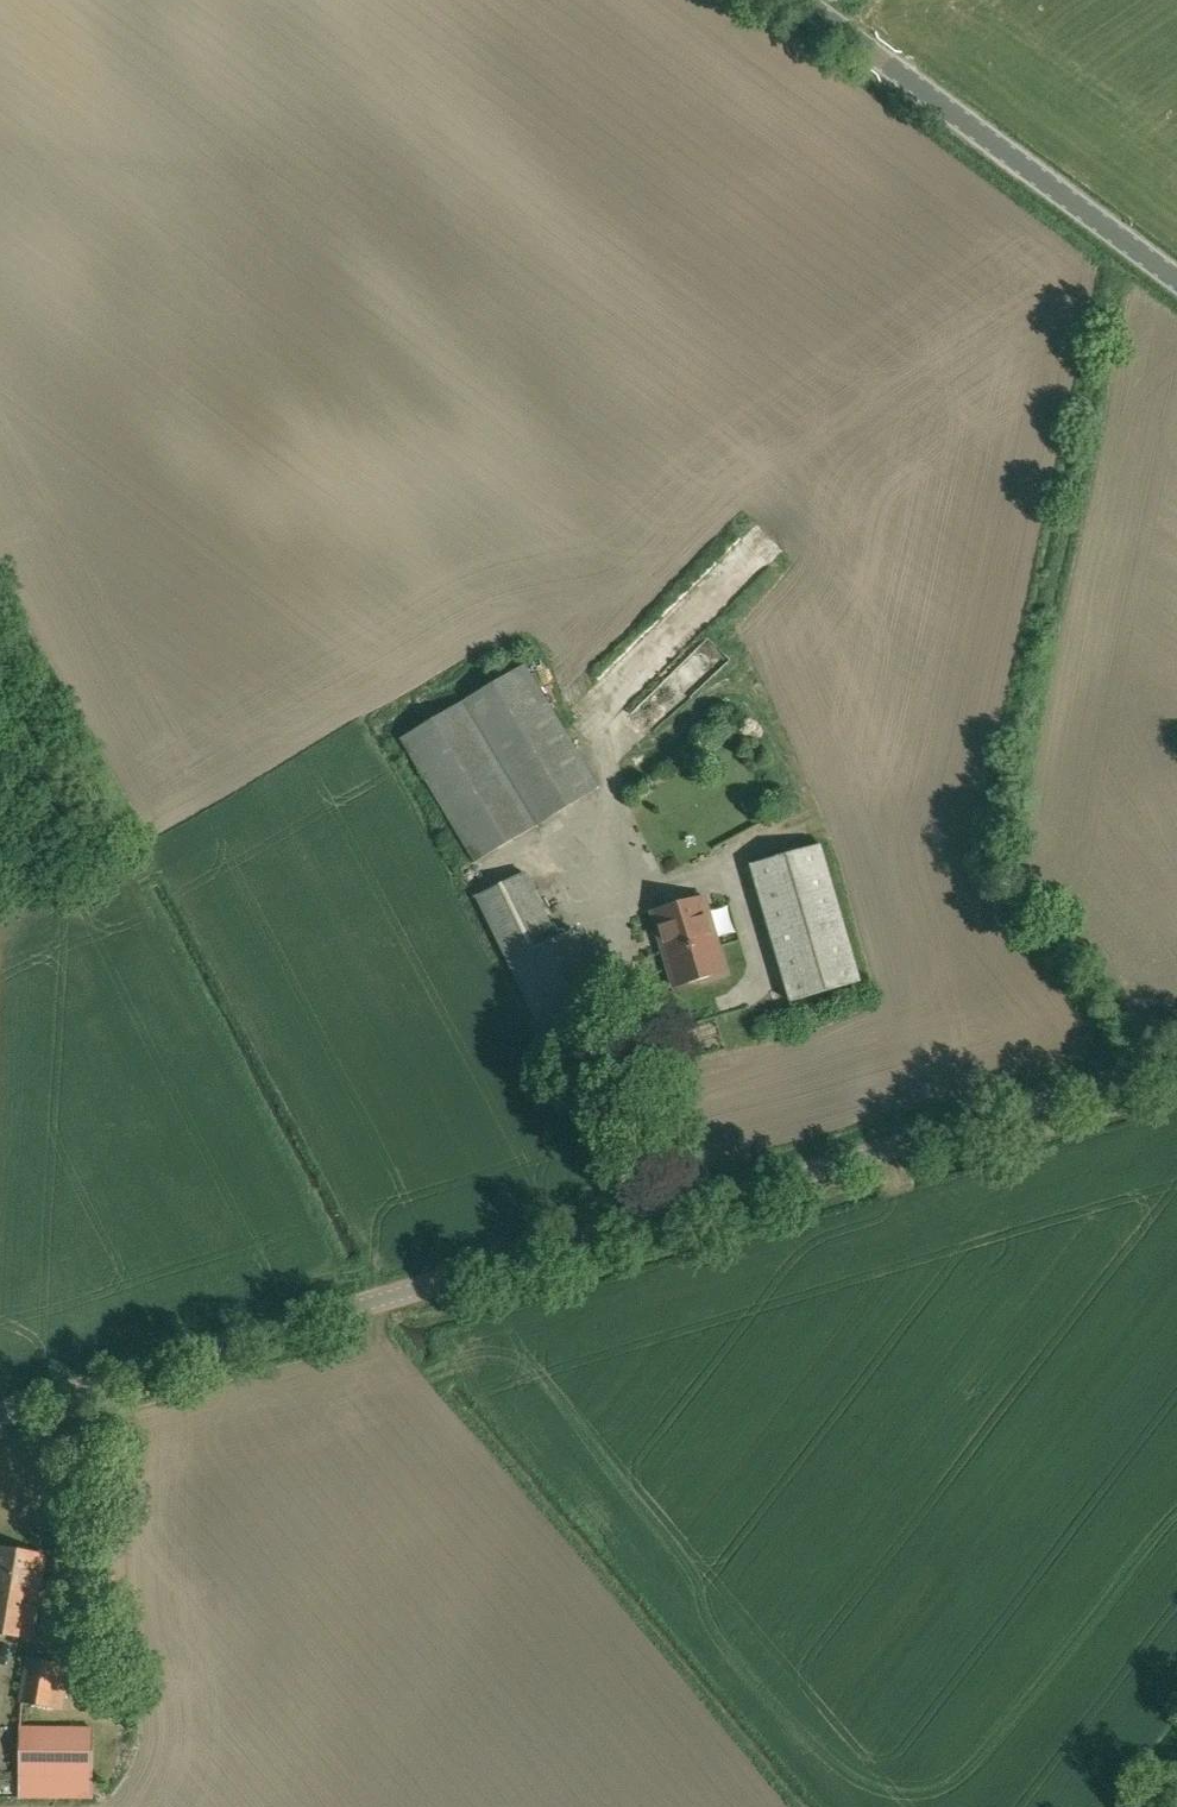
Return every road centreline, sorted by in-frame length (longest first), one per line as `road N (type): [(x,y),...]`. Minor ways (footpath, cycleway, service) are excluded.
road 1 (tertiary): [(1176,1062),(0,1415)]
road 2 (unclassified): [(1176,280),(801,0)]

